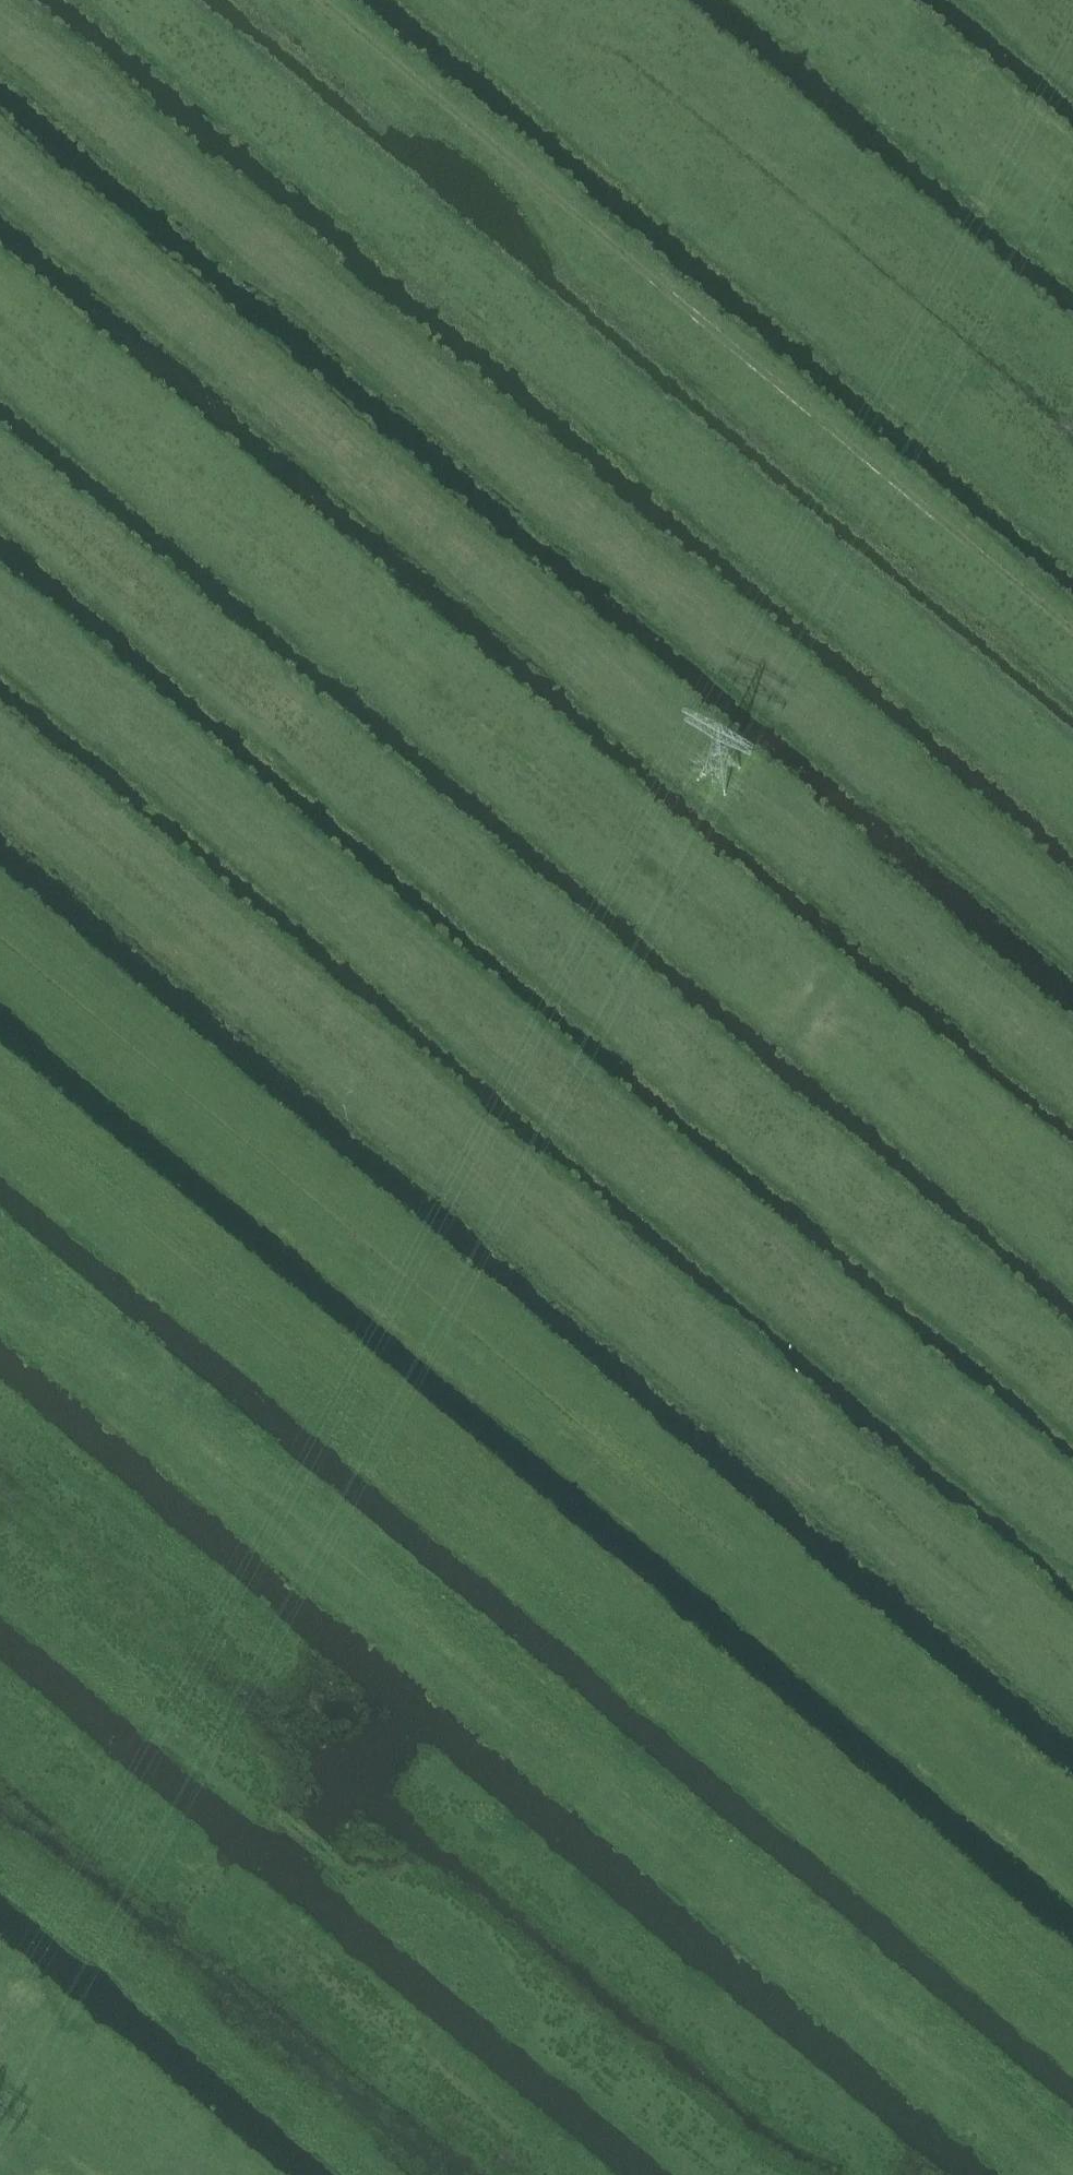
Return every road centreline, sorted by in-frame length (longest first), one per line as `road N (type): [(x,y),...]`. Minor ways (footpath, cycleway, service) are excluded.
road 1 (track): [(1072,630),(327,0)]

